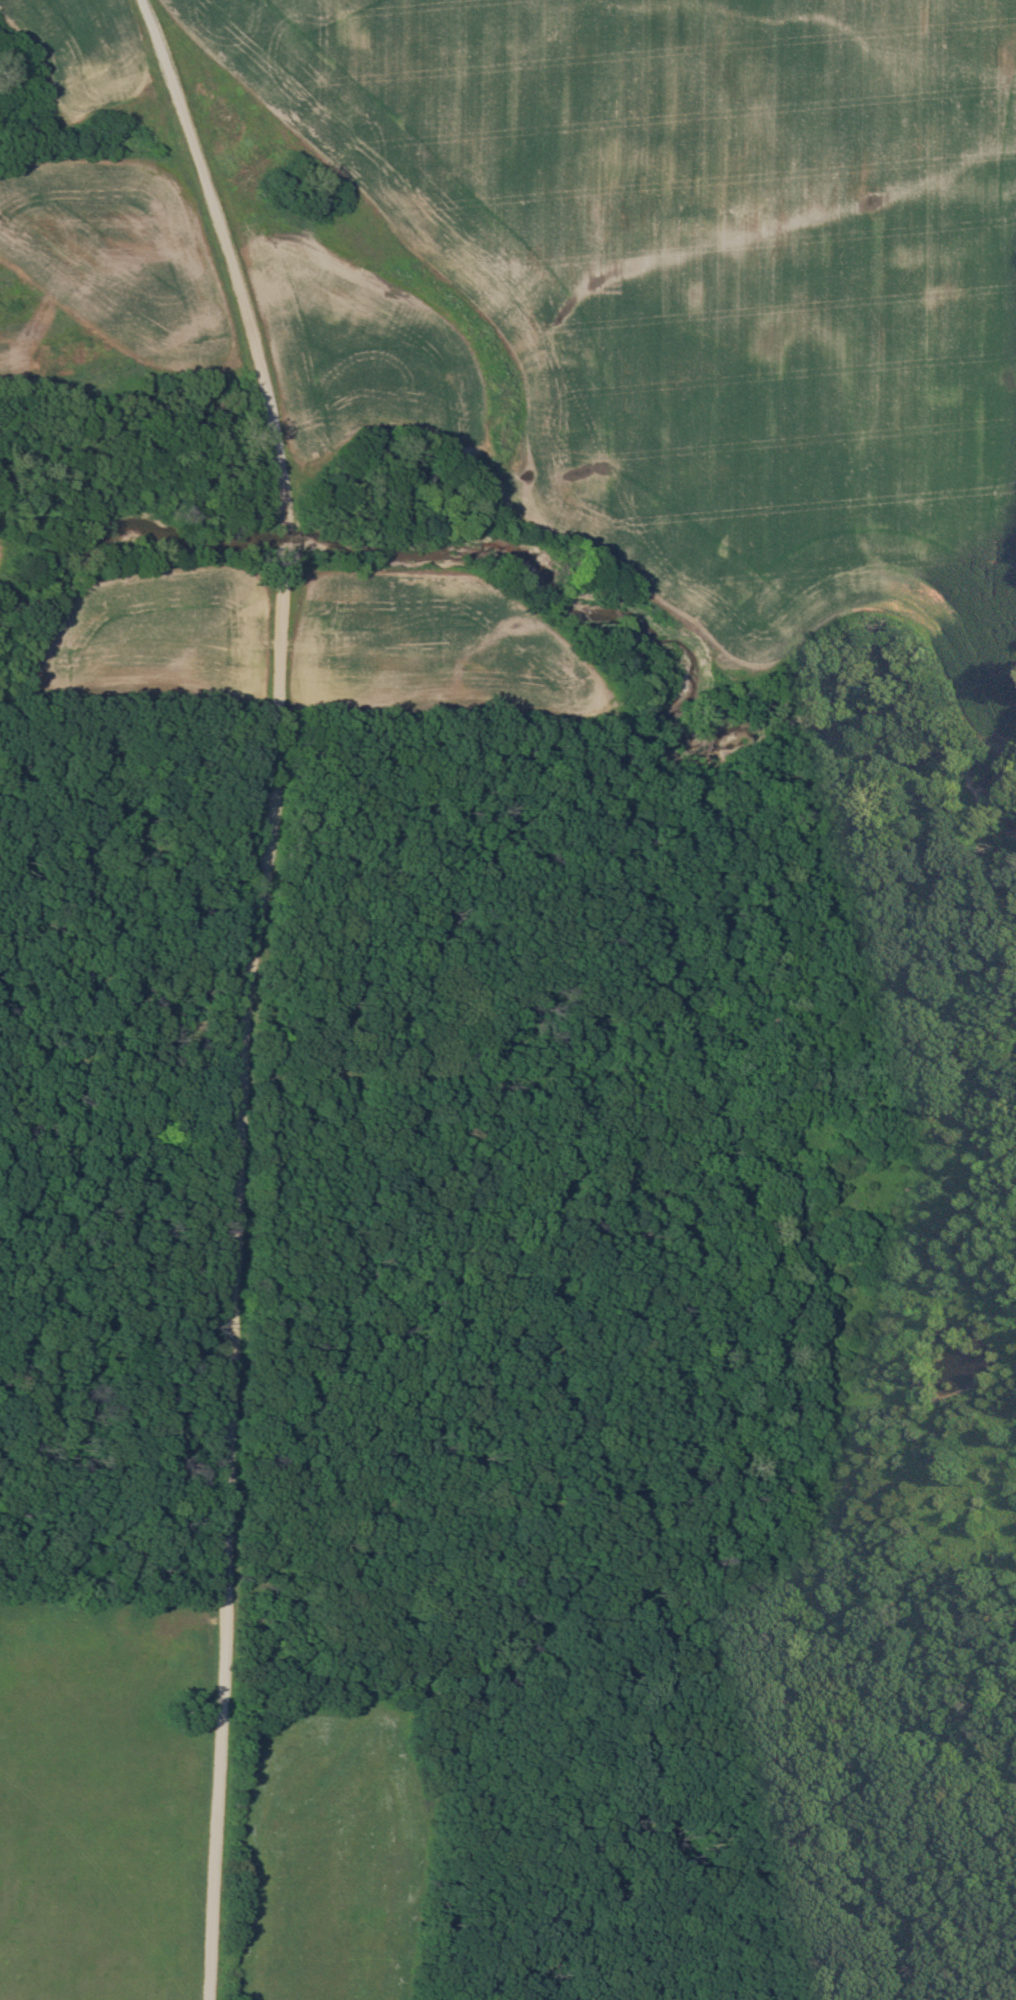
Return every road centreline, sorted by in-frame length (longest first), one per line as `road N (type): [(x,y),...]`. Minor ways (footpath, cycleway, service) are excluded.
road 1 (residential): [(206,1999),(234,1174),(278,749),(280,512),(229,266),(137,0)]

